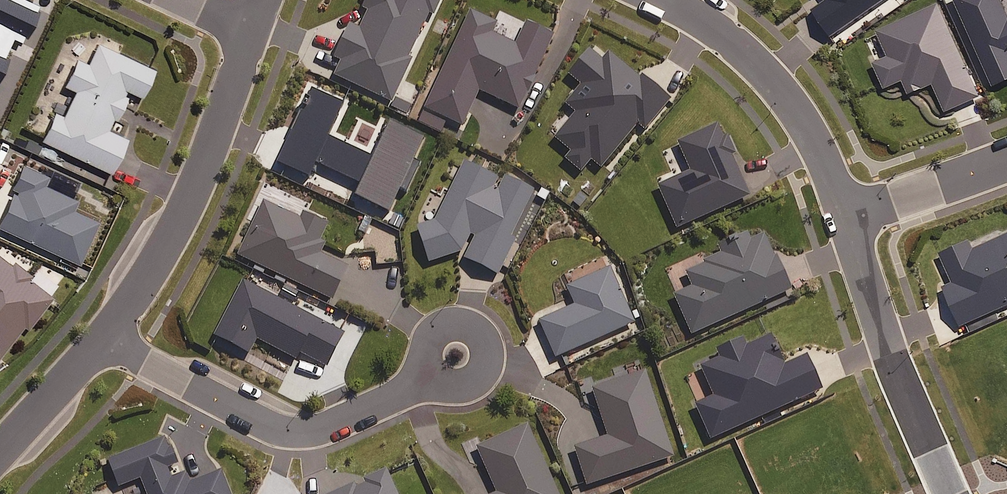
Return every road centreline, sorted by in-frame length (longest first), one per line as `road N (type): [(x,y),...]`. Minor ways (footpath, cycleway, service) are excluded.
road 1 (residential): [(456,355),(320,432),(295,433),(104,334)]
road 2 (residential): [(253,29),(192,194),(165,250),(104,334)]
road 3 (residential): [(948,493),(848,219)]
road 4 (residential): [(848,219),(795,103),(763,61),(672,0)]
road 5 (residential): [(848,219),(1006,163)]
road 6 (residential): [(104,334),(0,449)]

